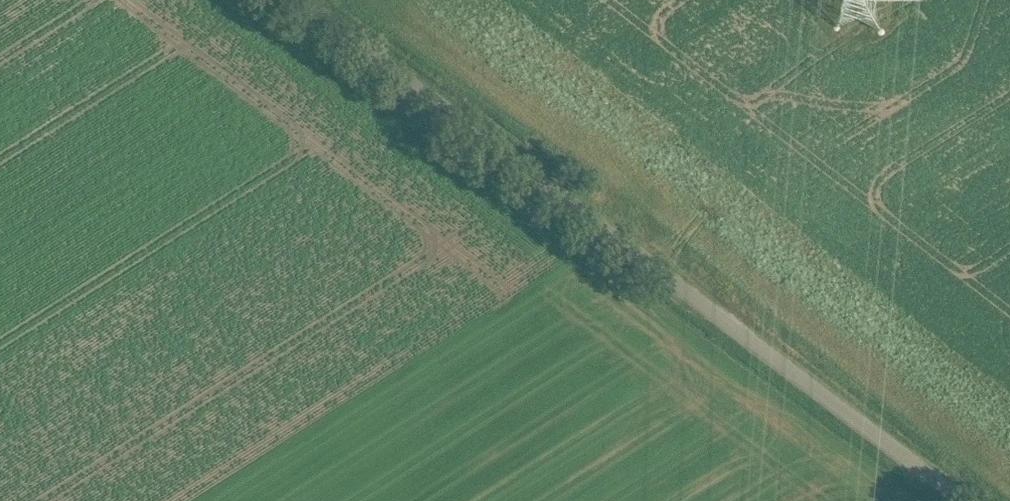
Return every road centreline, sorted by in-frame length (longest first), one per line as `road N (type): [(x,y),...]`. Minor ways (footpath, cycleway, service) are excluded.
road 1 (unclassified): [(960,500),(301,0)]

